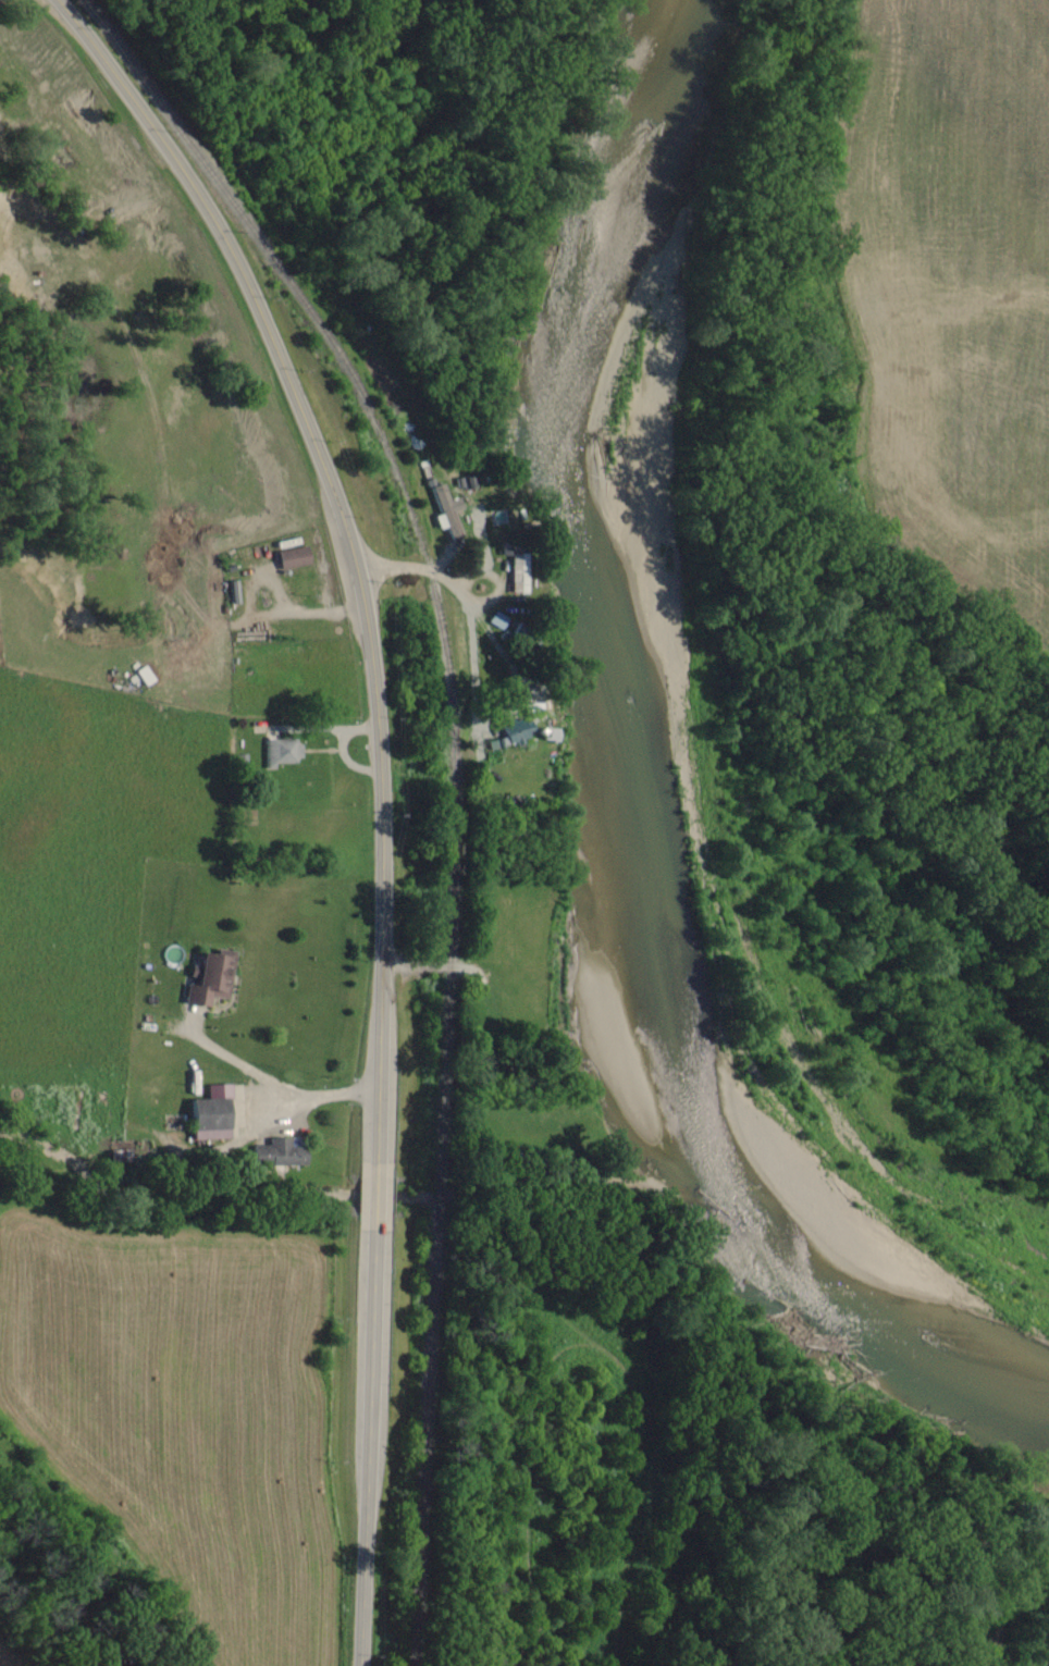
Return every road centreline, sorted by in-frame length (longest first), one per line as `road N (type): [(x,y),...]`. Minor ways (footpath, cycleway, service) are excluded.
road 1 (secondary): [(55,0),(160,135),(213,221),(273,346),(358,576),(380,834),(374,1161)]
road 2 (secondary): [(372,1229),(358,1665)]

